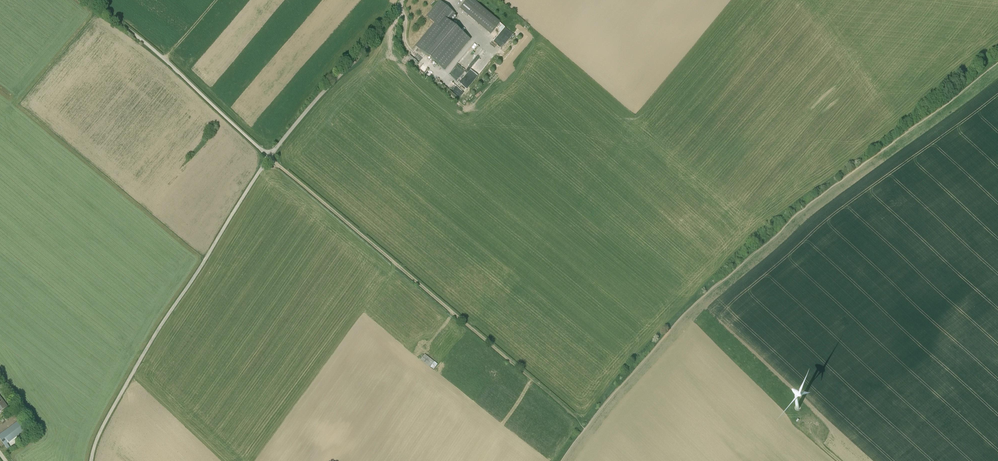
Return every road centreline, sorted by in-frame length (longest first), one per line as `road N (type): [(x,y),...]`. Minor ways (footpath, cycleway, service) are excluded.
road 1 (unclassified): [(91,460),(144,354),(270,157)]
road 2 (unclassified): [(456,316),(270,157)]
road 3 (unclassified): [(270,157),(87,0)]
road 4 (unclassified): [(270,157),(403,0)]
road 5 (track): [(584,425),(456,316)]

